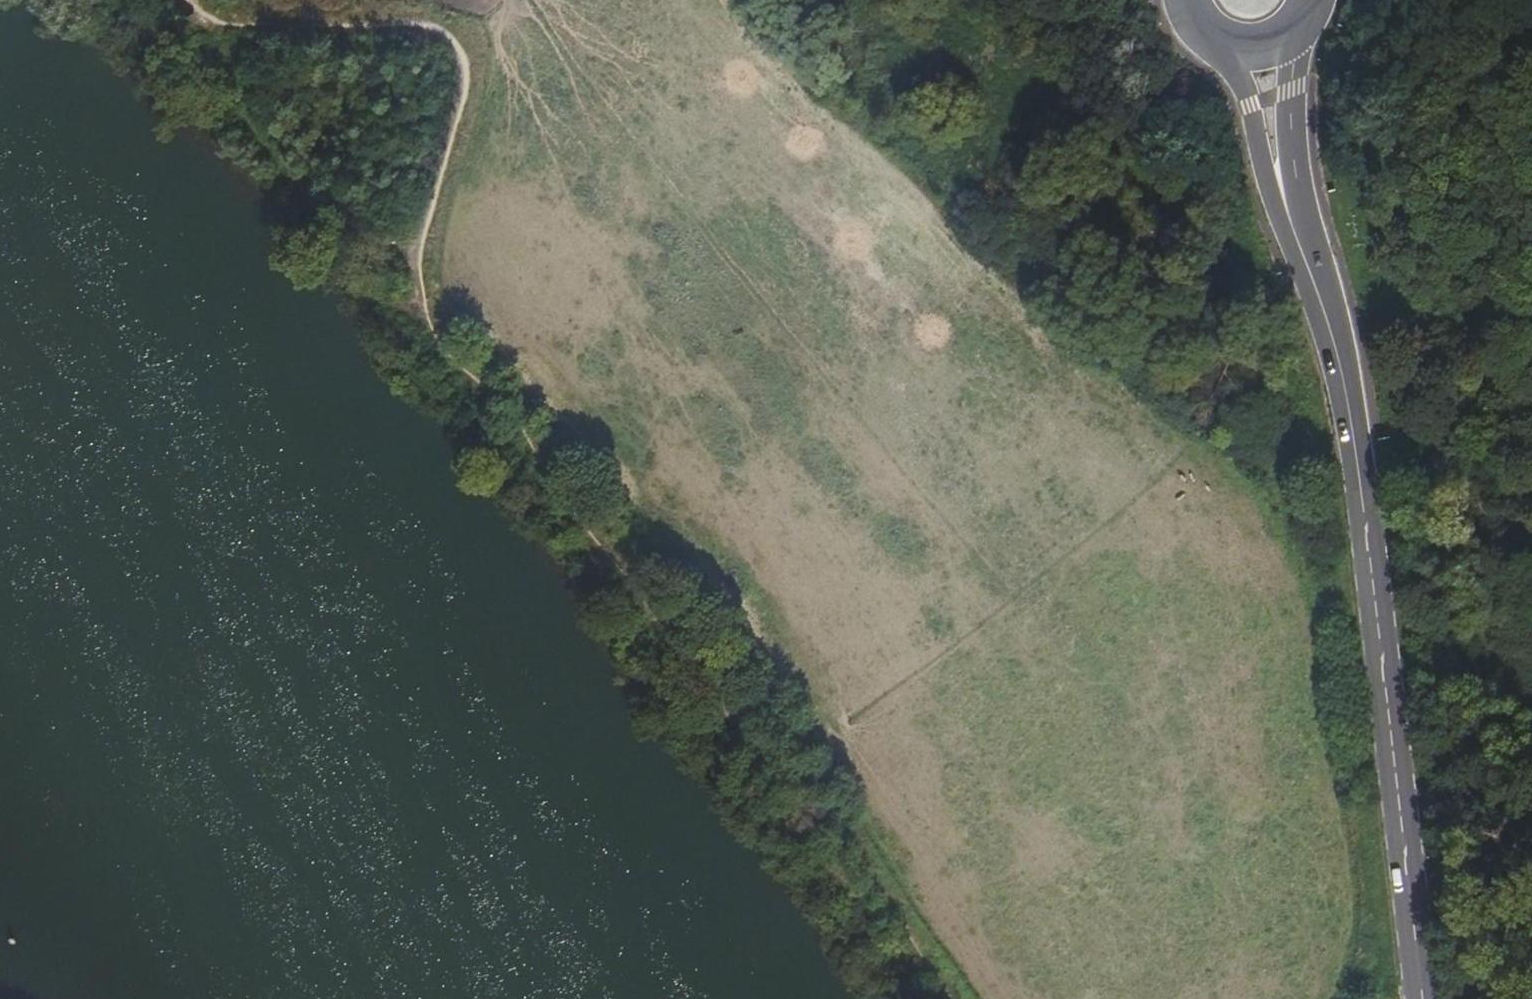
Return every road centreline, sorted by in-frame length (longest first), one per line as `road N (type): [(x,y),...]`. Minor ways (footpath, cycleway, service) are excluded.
road 1 (track): [(186,0),(213,27),(433,30),(466,75),(412,260),(422,317),(856,851),(959,998)]
road 2 (primary): [(1278,177),(1342,370),(1356,451),(1423,998)]
road 3 (primary): [(1278,177),(1285,64),(1296,26)]
road 4 (primary): [(1215,42),(1255,106),(1278,177)]

